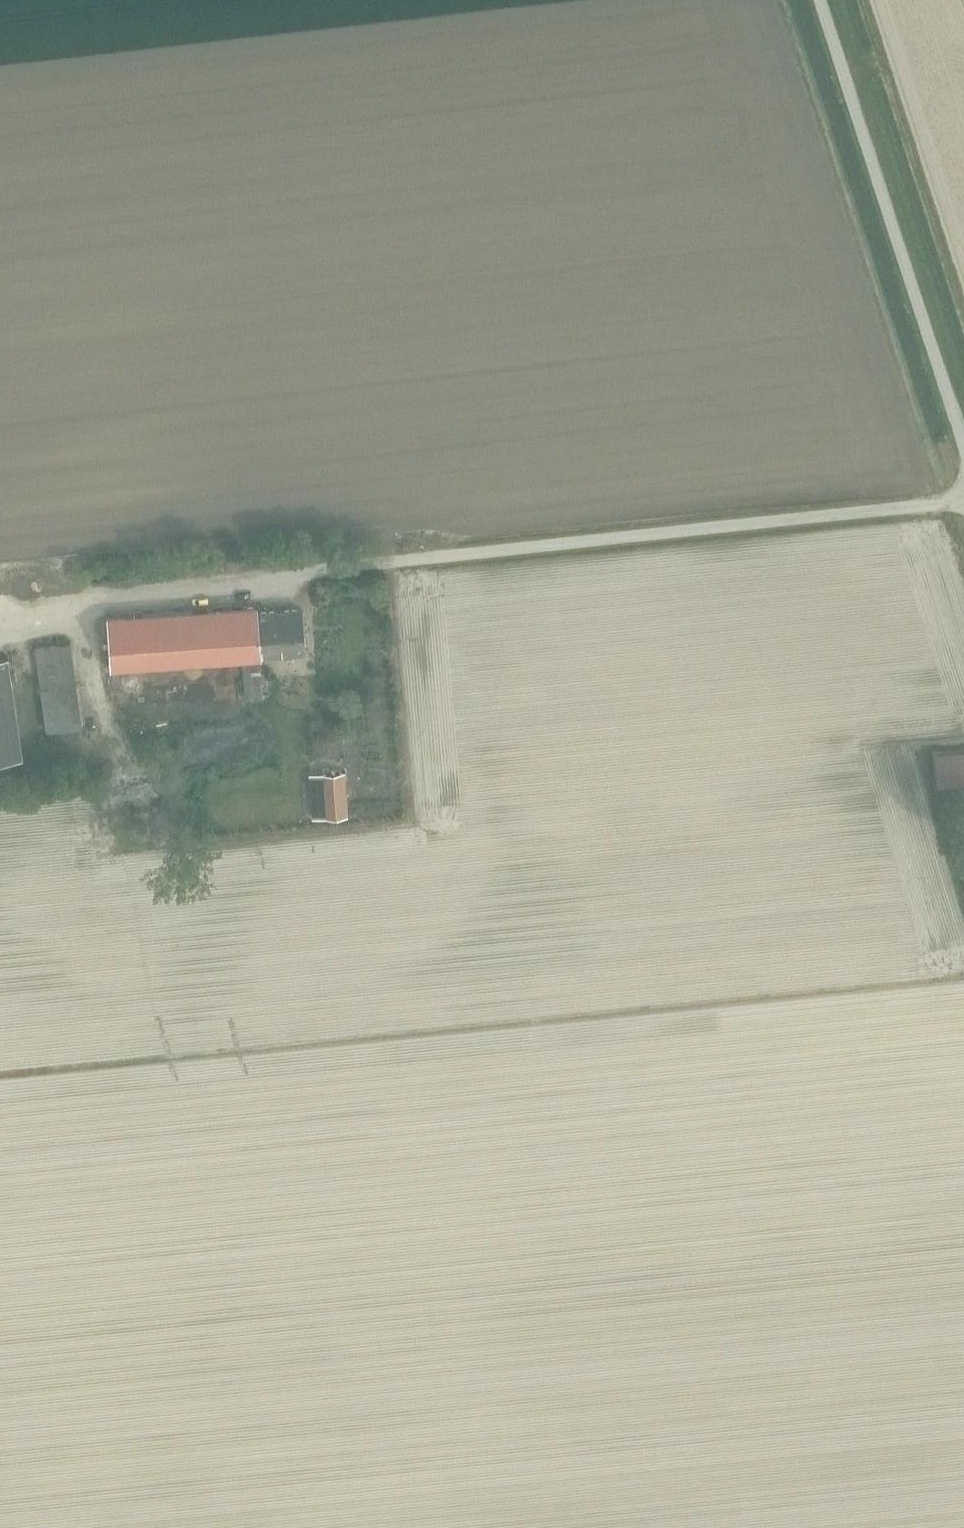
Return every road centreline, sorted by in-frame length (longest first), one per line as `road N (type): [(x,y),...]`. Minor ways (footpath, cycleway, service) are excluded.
road 1 (unclassified): [(963,449),(820,0)]

